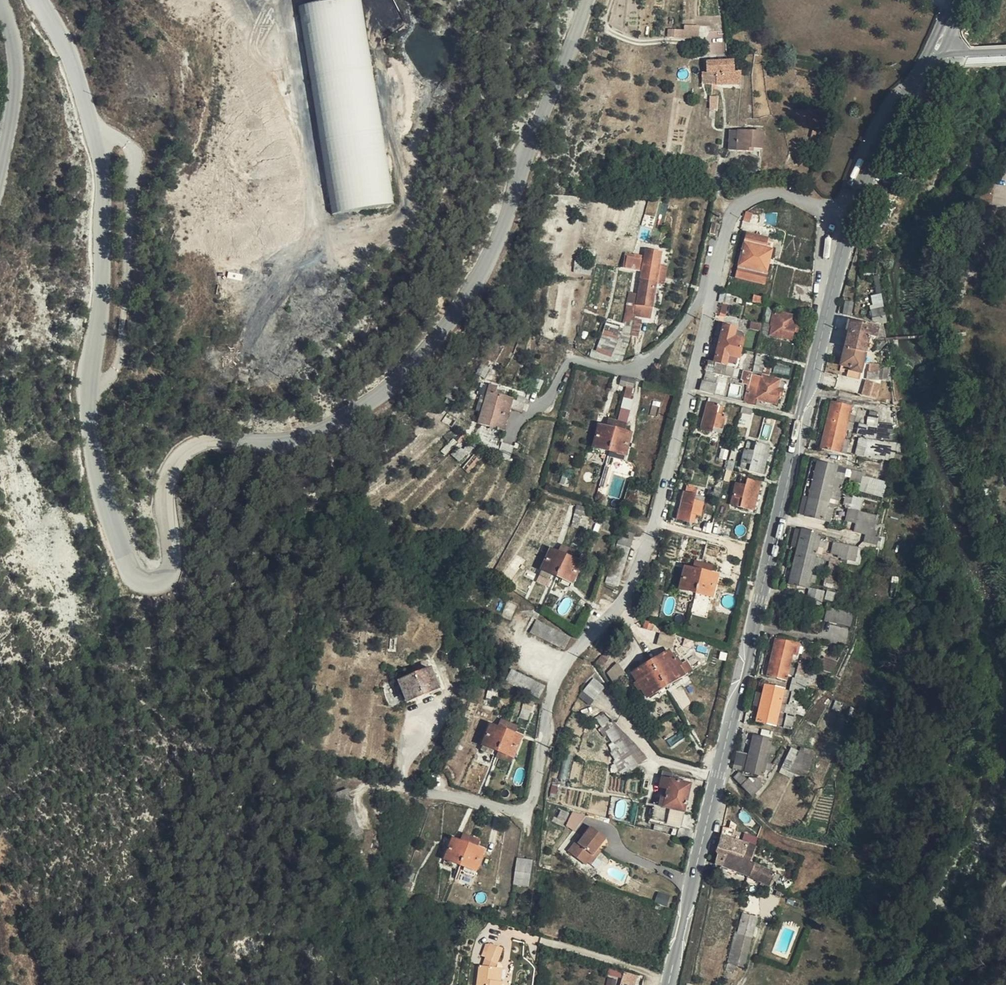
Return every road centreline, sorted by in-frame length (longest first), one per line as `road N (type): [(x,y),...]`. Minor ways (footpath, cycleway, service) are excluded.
road 1 (unclassified): [(40,0),(95,128),(102,175),(106,252),(87,396),(98,492),(128,565),(147,578),(160,577),(173,561),(165,491),(184,452),(216,441),(304,434),(373,399),(439,339),(503,229),(587,0)]
road 2 (tertiary): [(669,984),(851,221)]
road 3 (residential): [(710,293),(654,531),(630,589),(563,669),(534,797),(511,812),(406,779)]
road 4 (residential): [(710,293),(647,362),(623,370),(567,364),(542,406)]
road 5 (residential): [(851,221),(794,195),(744,201),(730,219),(710,293)]
road 6 (tertiary): [(851,221),(895,107),(941,55)]
road 7 (unclassified): [(0,163),(16,58),(0,2)]

